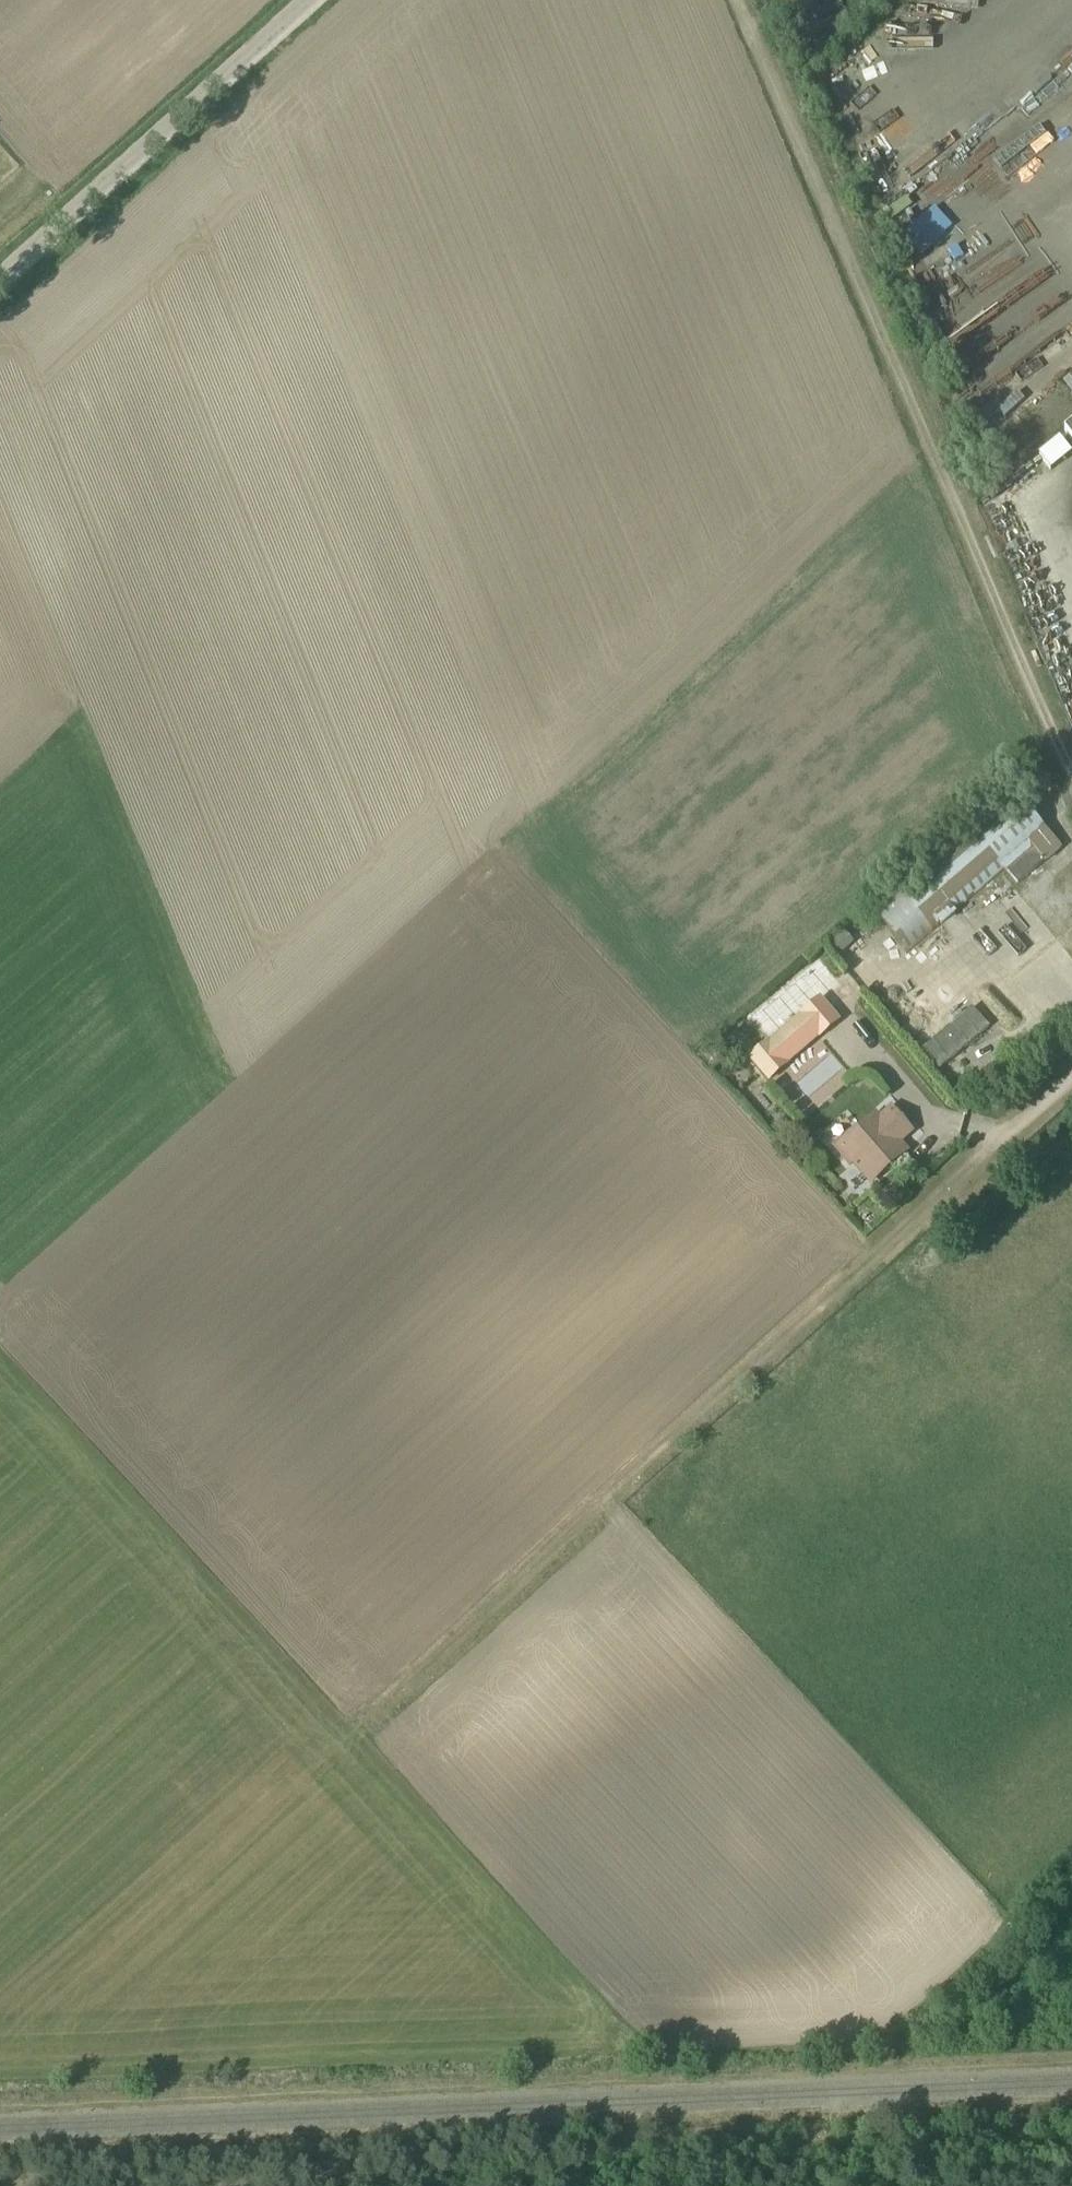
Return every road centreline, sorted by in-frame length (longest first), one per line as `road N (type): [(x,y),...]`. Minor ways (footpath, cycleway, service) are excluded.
road 1 (track): [(372,1717),(1007,1138)]
road 2 (track): [(748,0),(1071,746)]
road 3 (unclassified): [(0,274),(306,0)]

